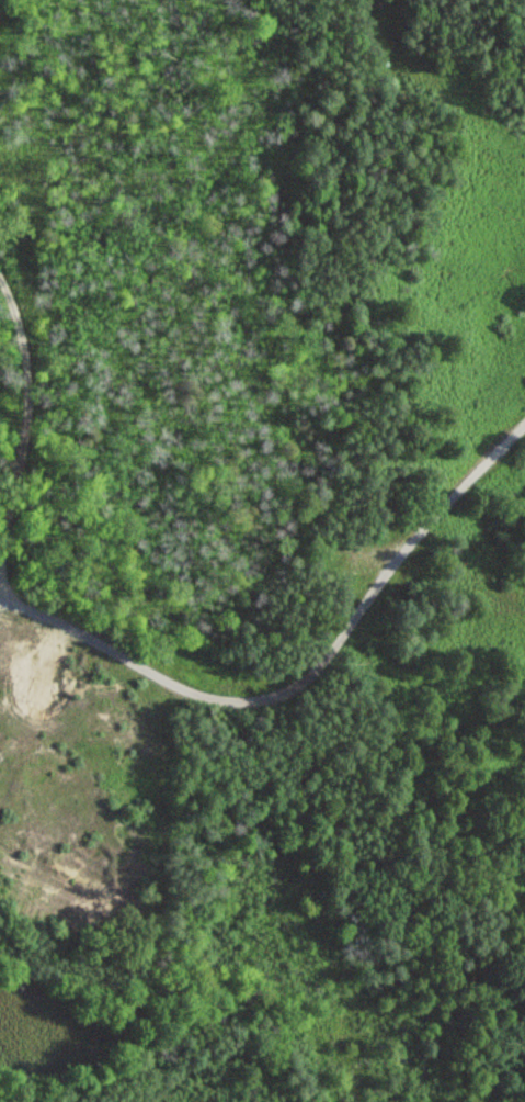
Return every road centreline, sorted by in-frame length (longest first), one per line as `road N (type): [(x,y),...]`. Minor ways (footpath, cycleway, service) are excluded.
road 1 (residential): [(0,652),(262,716),(391,520),(524,398)]
road 2 (residential): [(351,581),(524,694)]

